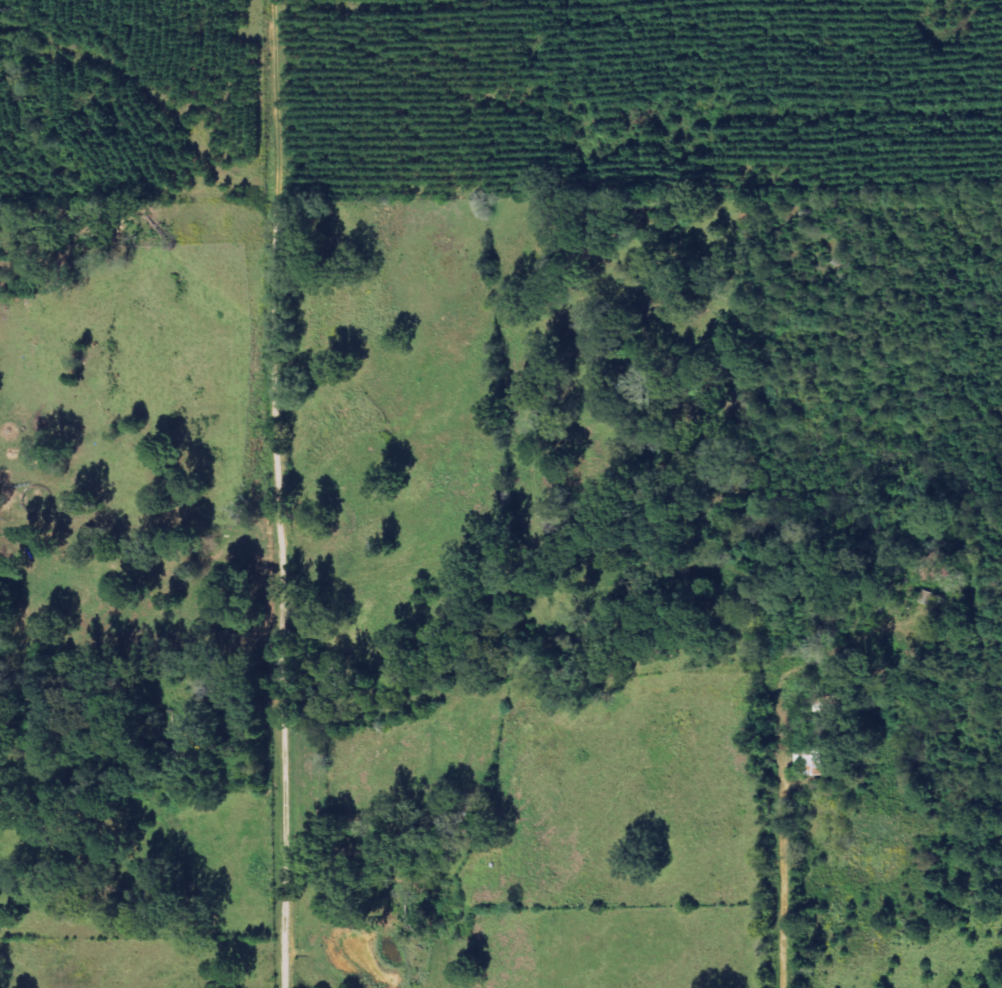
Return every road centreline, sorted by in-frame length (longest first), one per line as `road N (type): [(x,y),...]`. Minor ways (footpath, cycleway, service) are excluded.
road 1 (residential): [(286,987),(284,711)]

